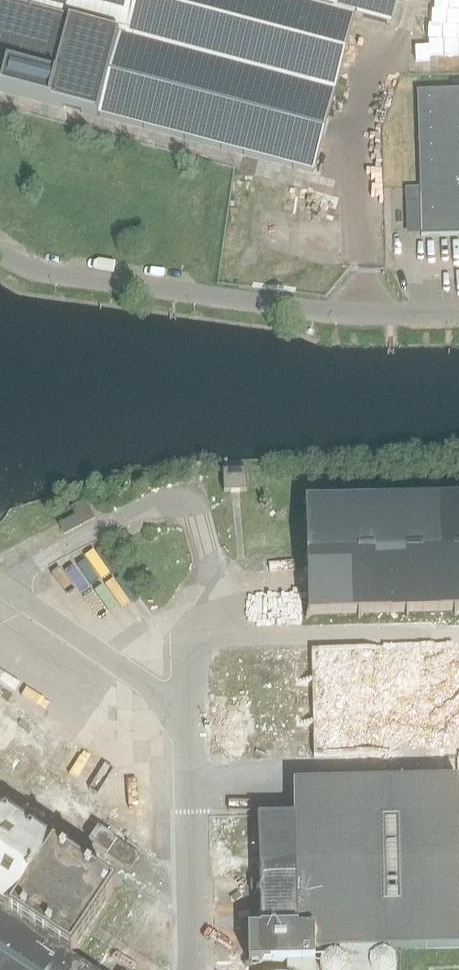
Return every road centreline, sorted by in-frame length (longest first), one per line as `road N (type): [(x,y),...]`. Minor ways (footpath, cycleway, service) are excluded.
road 1 (unclassified): [(458,319),(184,297),(45,275),(0,251)]

